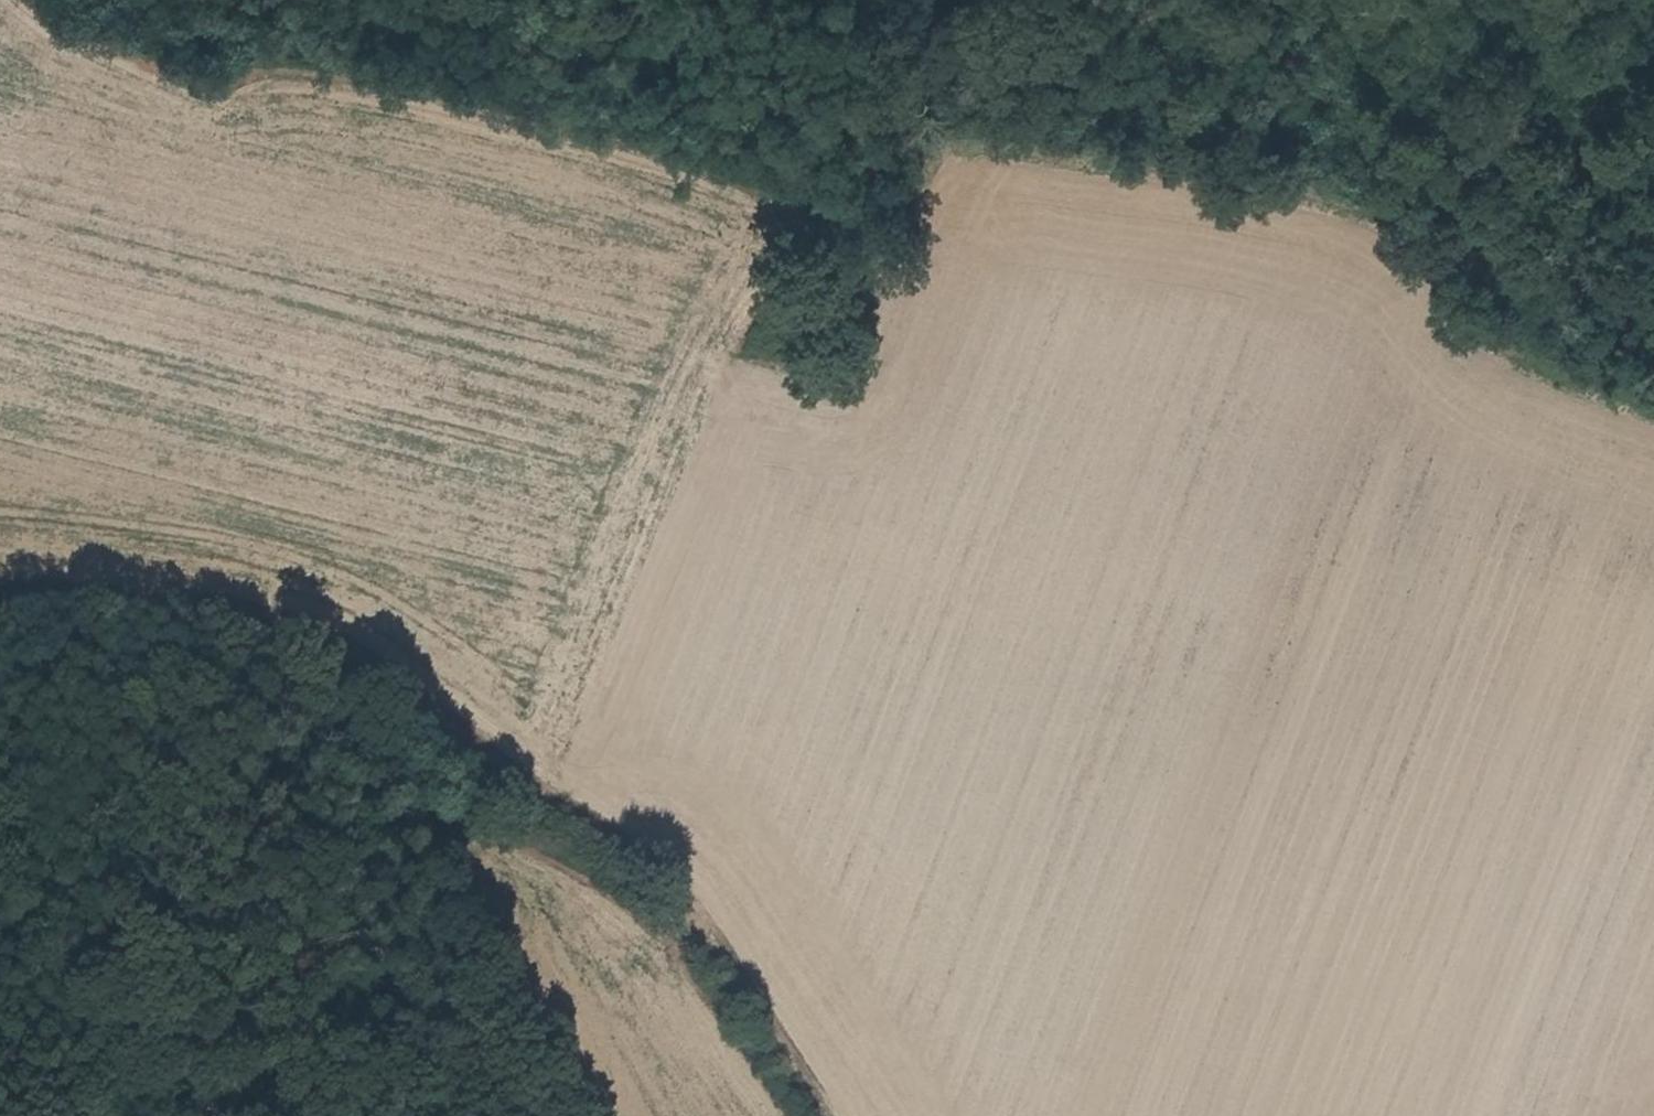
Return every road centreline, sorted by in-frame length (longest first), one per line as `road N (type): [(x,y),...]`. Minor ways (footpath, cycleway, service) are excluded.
road 1 (track): [(822,1115),(706,933),(339,638),(246,608),(0,587)]

